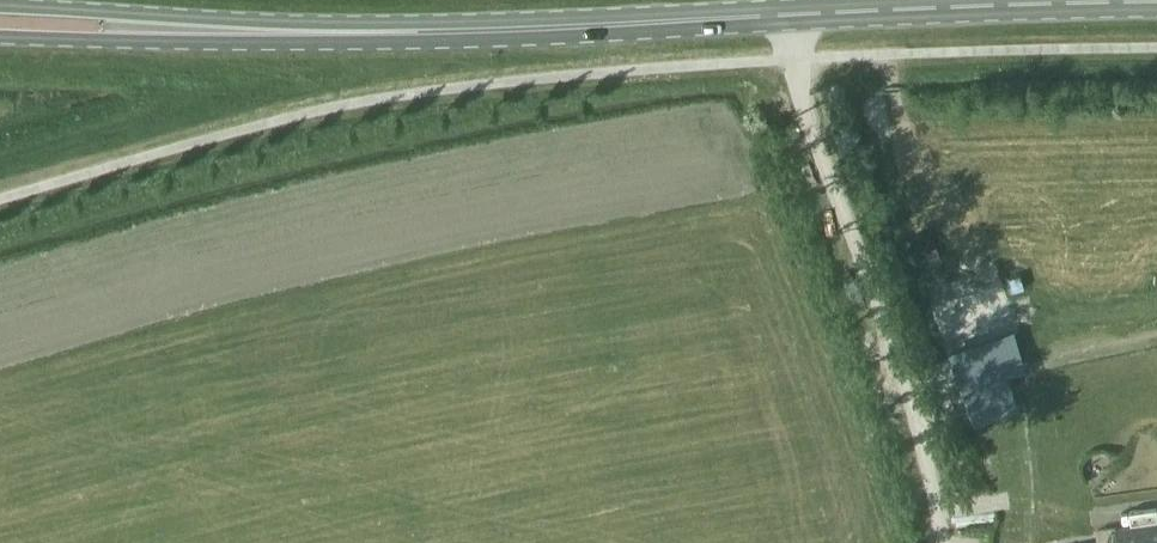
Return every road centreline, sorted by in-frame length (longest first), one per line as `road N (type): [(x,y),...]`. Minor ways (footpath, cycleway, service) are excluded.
road 1 (unclassified): [(0,200),(303,113),(571,73),(790,56),(1156,48)]
road 2 (primary): [(307,31),(1079,0)]
road 3 (primary): [(307,31),(0,3)]
road 4 (primary): [(0,34),(307,31)]

